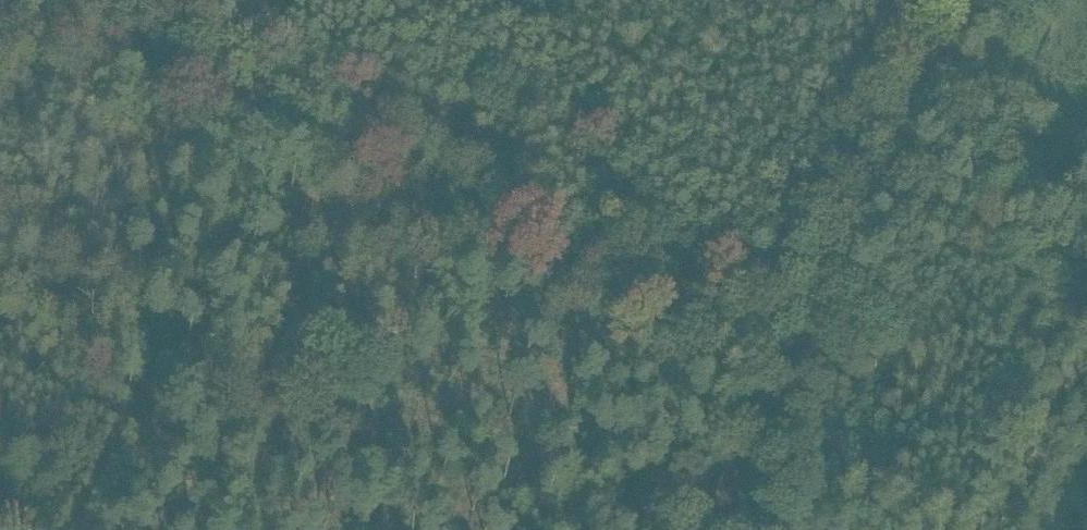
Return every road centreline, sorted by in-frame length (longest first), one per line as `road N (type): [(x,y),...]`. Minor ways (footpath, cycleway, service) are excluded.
road 1 (track): [(791,368),(15,0)]
road 2 (track): [(969,0),(712,529)]

